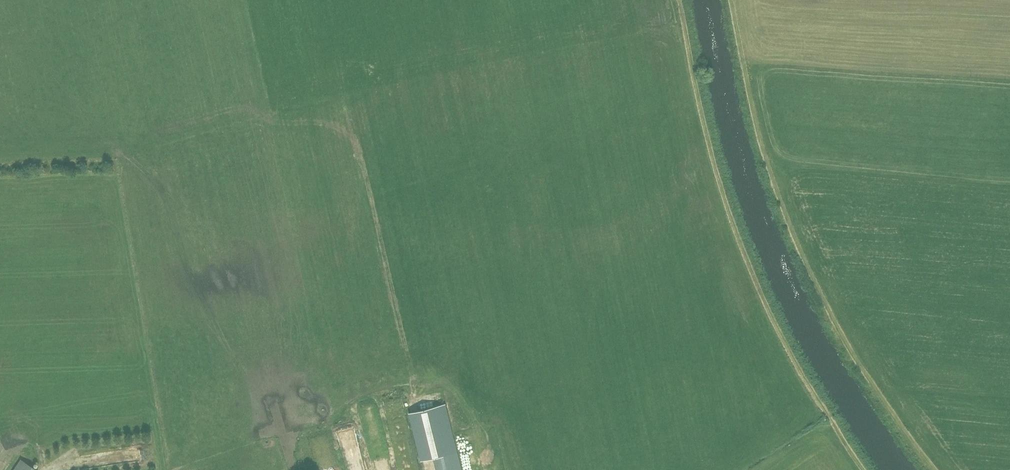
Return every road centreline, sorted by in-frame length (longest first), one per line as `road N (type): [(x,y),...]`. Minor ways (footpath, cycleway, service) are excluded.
road 1 (track): [(866,469),(786,340),(744,248),(716,167),(681,0)]

